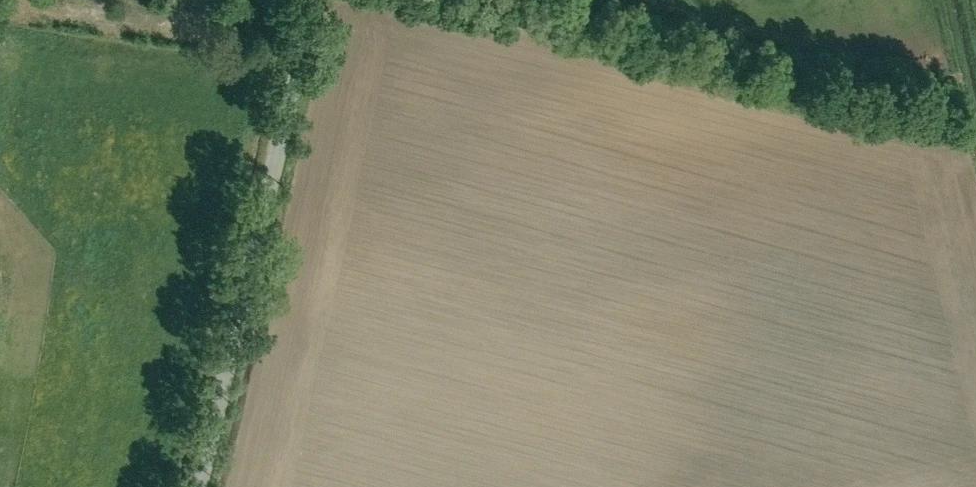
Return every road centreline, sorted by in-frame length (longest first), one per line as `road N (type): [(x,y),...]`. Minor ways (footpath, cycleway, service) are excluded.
road 1 (unclassified): [(196,486),(310,0)]

